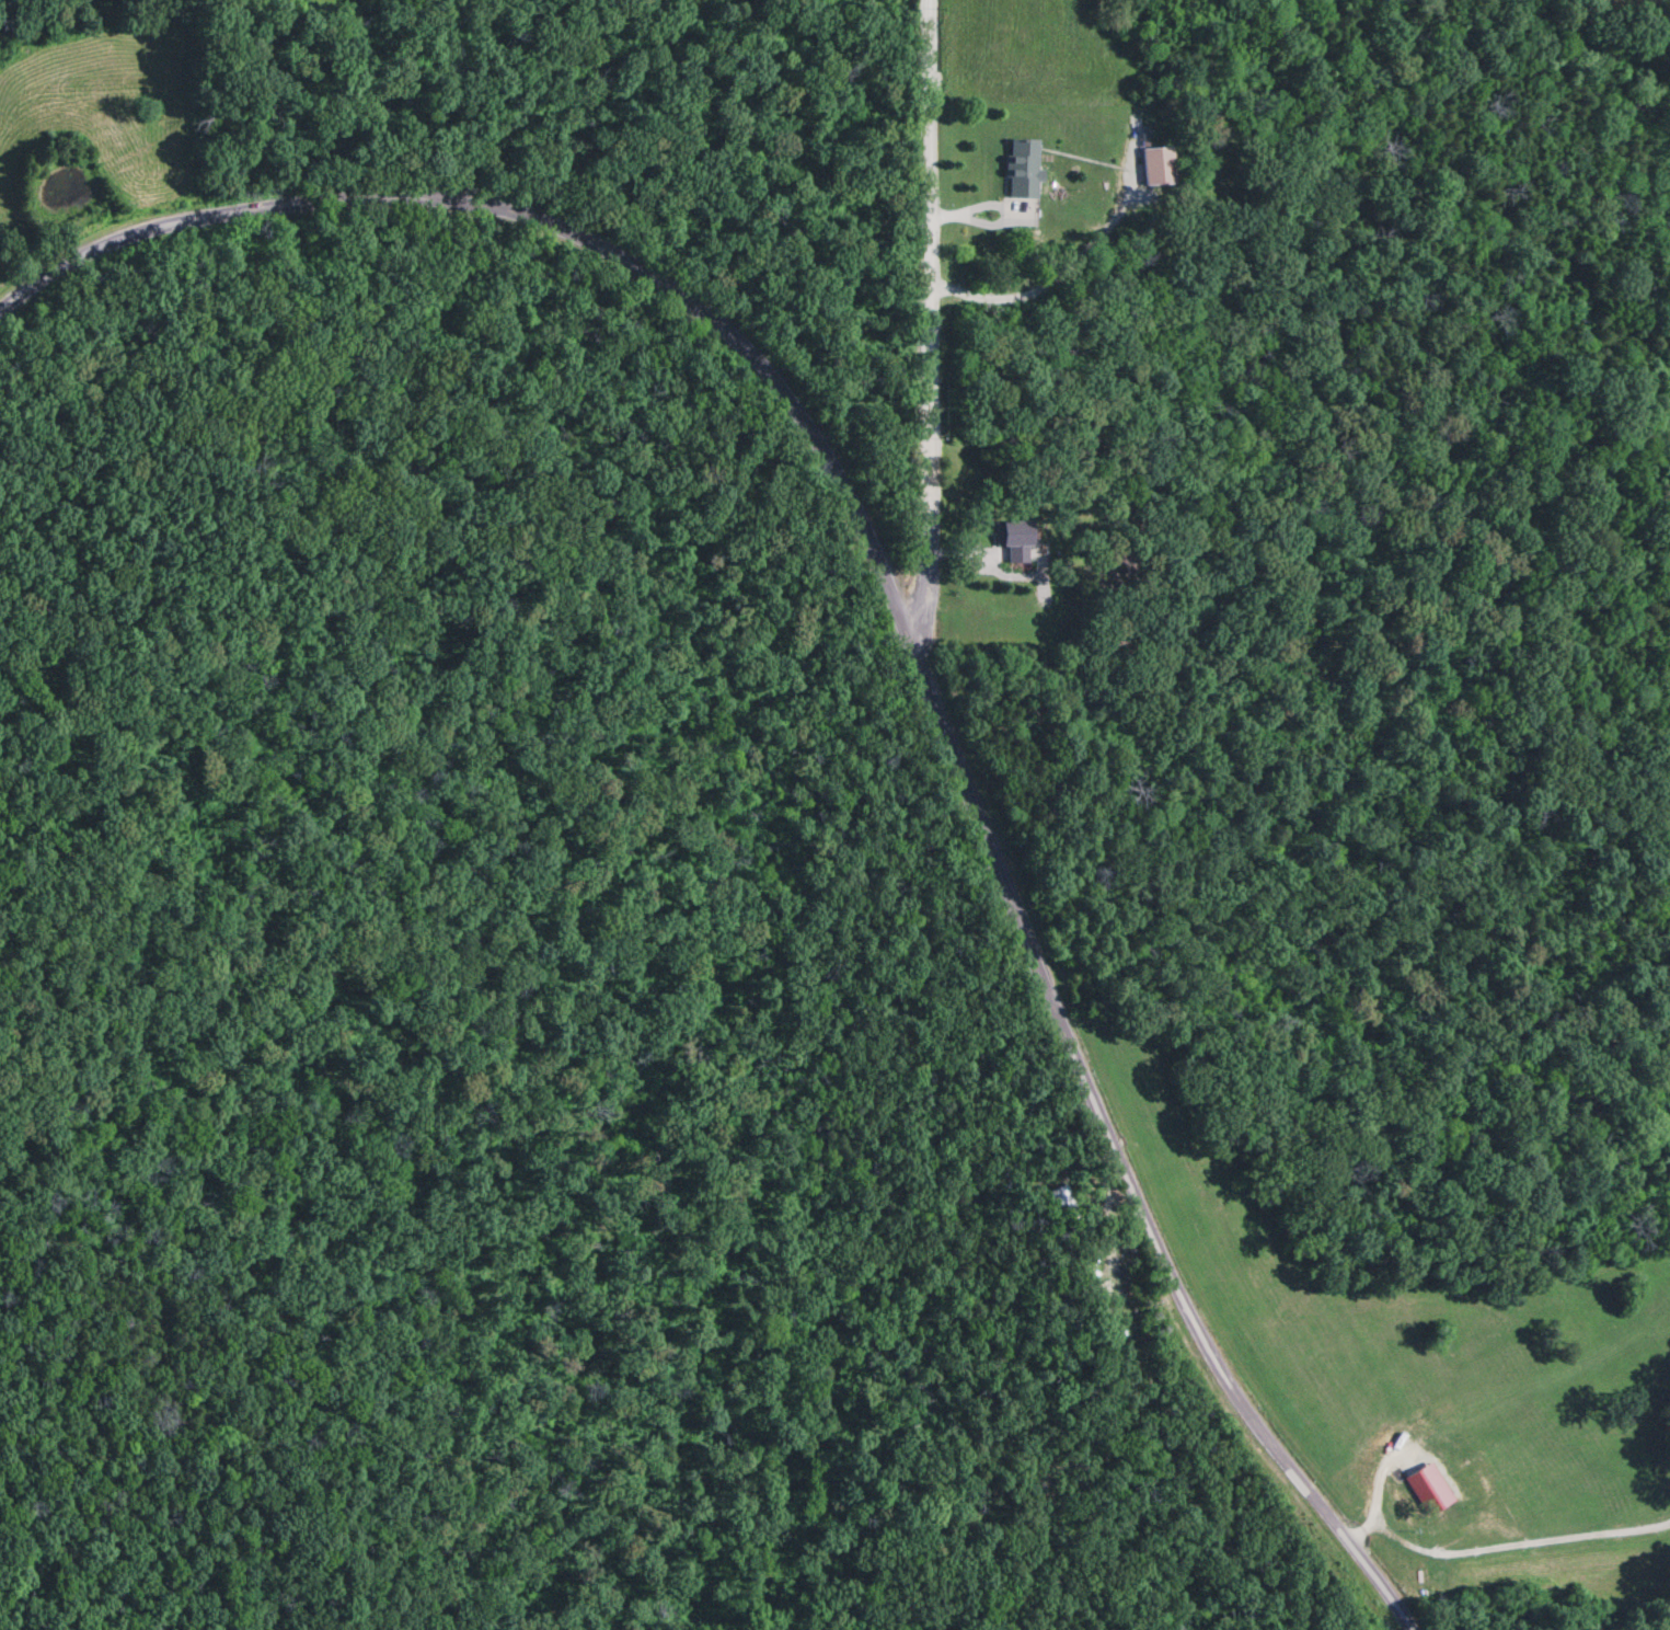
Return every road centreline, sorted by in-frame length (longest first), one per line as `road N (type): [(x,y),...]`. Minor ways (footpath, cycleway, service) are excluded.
road 1 (residential): [(1408,1629),(1252,1422),(1025,982),(930,665),(900,503),(721,312),(495,216),(280,204),(0,307)]
road 2 (residential): [(900,503),(924,473),(932,0)]

